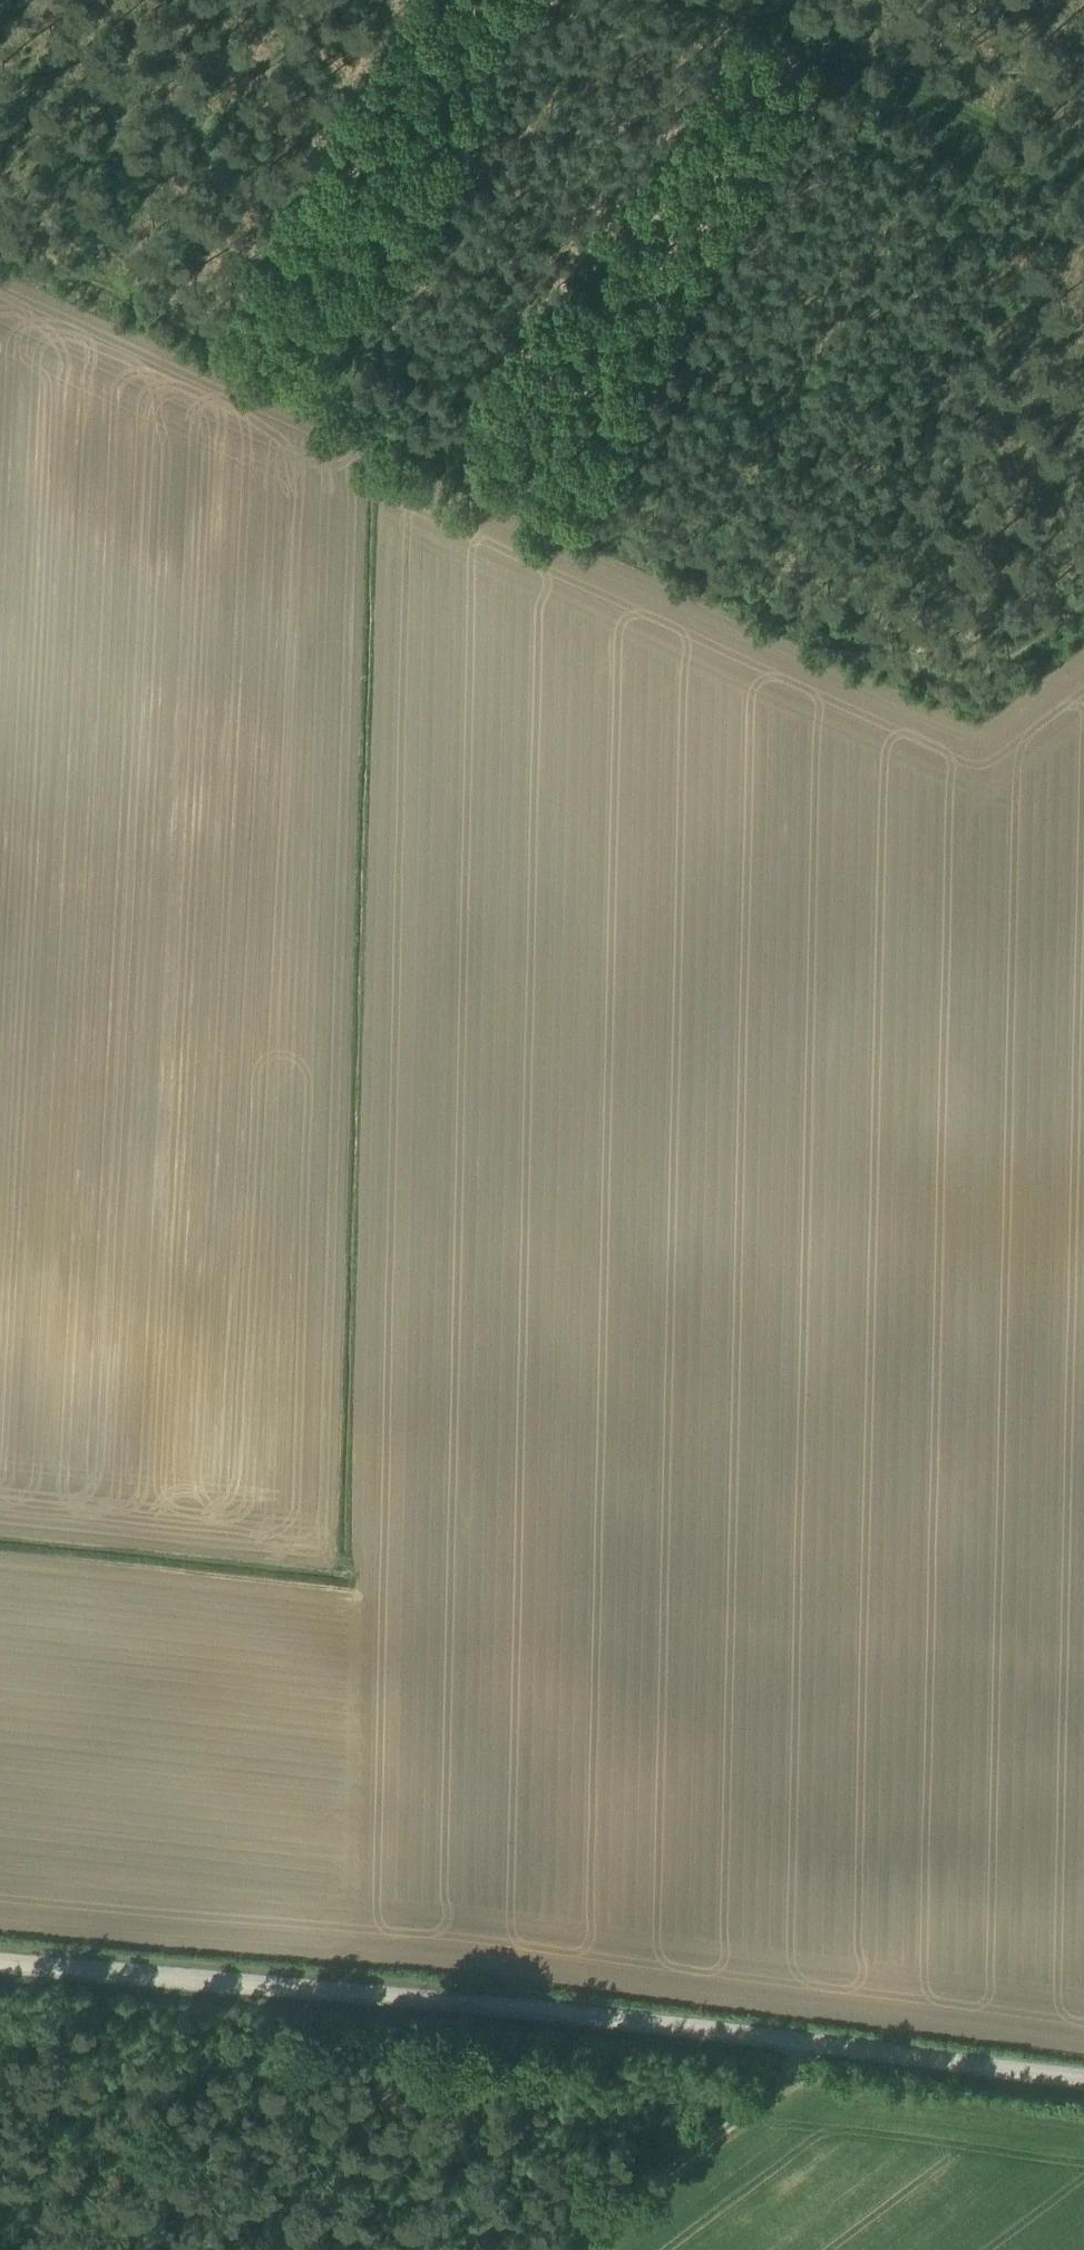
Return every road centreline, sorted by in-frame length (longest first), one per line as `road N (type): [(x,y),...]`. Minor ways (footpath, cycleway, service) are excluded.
road 1 (track): [(0,1981),(1083,2082)]
road 2 (track): [(801,2050),(773,2096),(569,2249)]

